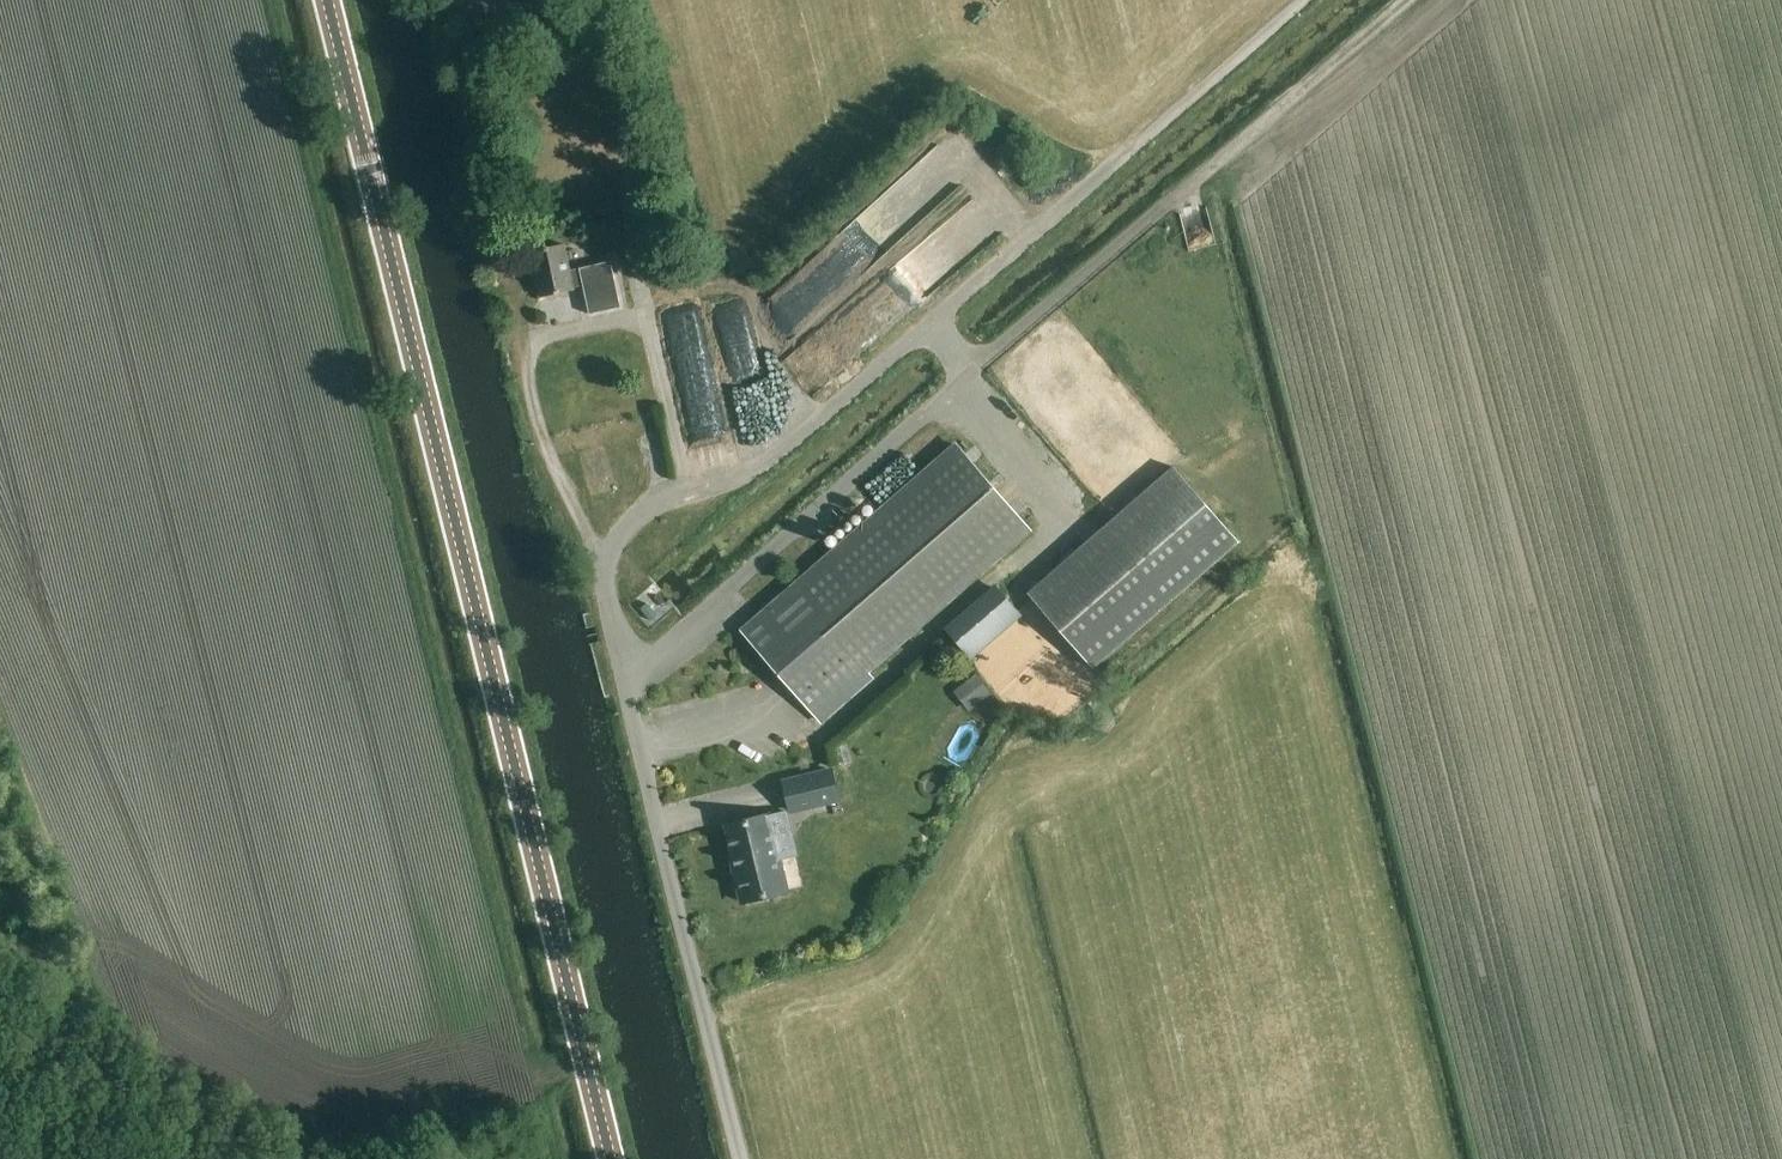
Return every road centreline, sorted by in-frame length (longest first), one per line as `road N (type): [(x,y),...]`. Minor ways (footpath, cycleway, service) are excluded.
road 1 (tertiary): [(609,1158),(324,0)]
road 2 (track): [(737,1158),(598,559)]

